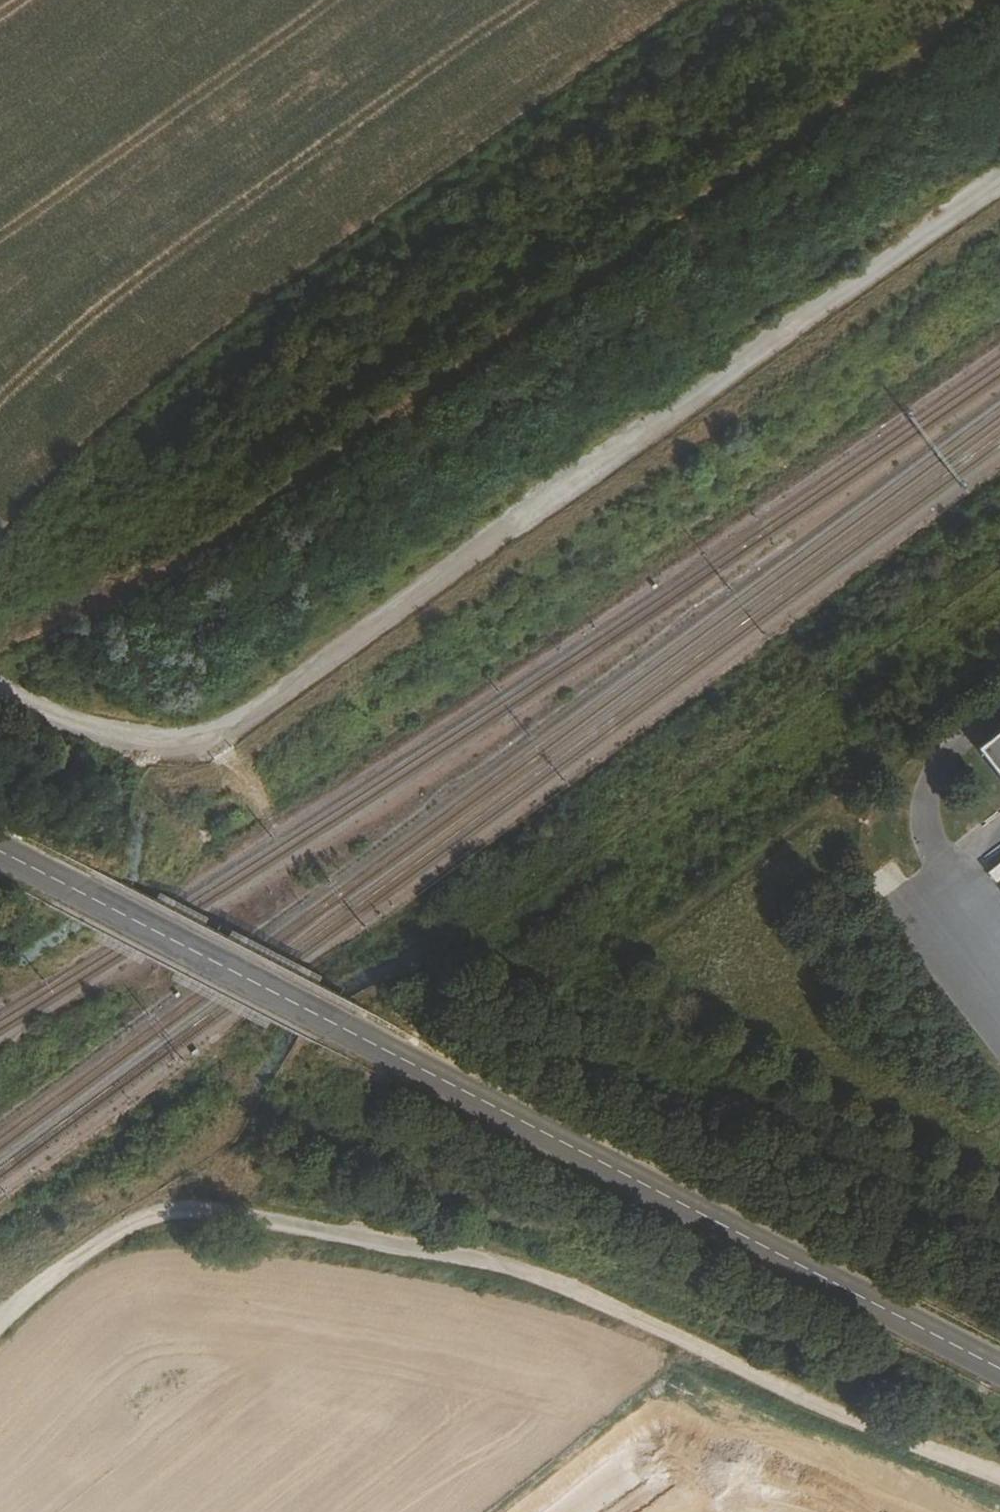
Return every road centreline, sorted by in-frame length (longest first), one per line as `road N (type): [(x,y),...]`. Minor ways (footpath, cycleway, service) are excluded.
road 1 (unclassified): [(999,185),(224,729),(184,741),(107,736),(0,691)]
road 2 (tertiary): [(999,1368),(0,852)]

